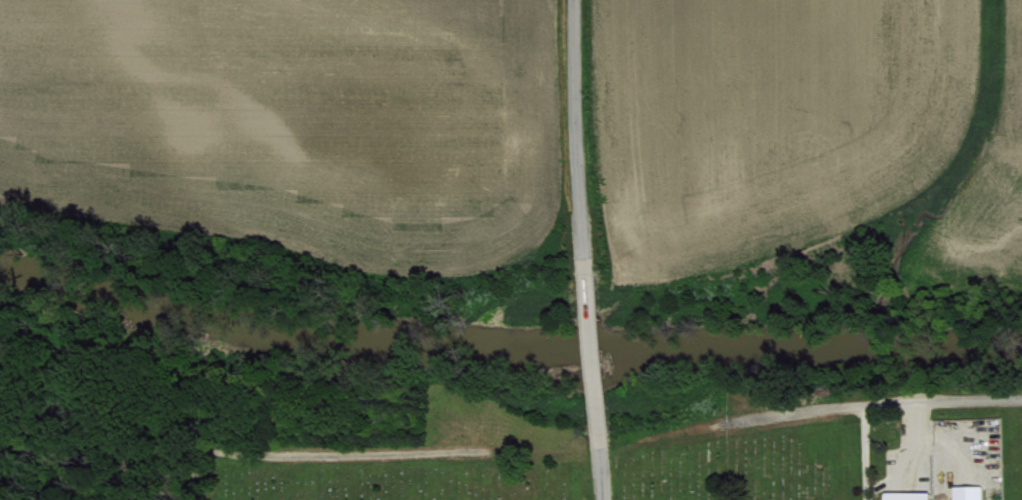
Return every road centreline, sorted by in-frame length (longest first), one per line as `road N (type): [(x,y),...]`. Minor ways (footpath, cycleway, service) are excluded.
road 1 (tertiary): [(605,499),(574,167),(573,0)]
road 2 (residential): [(1021,399),(962,395),(714,425)]

